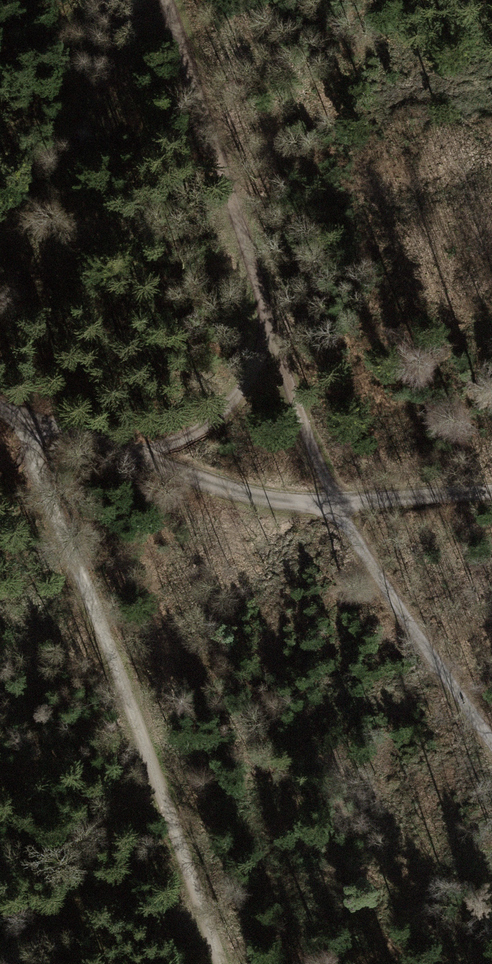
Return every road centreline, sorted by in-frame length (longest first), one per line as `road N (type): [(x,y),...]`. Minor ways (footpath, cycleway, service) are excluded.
road 1 (track): [(491,743),(371,562),(271,305),(172,0)]
road 2 (track): [(228,963),(50,495),(57,430)]
road 3 (track): [(0,411),(244,491),(345,500),(491,488)]
road 4 (track): [(271,305),(255,372),(220,419),(156,462)]

